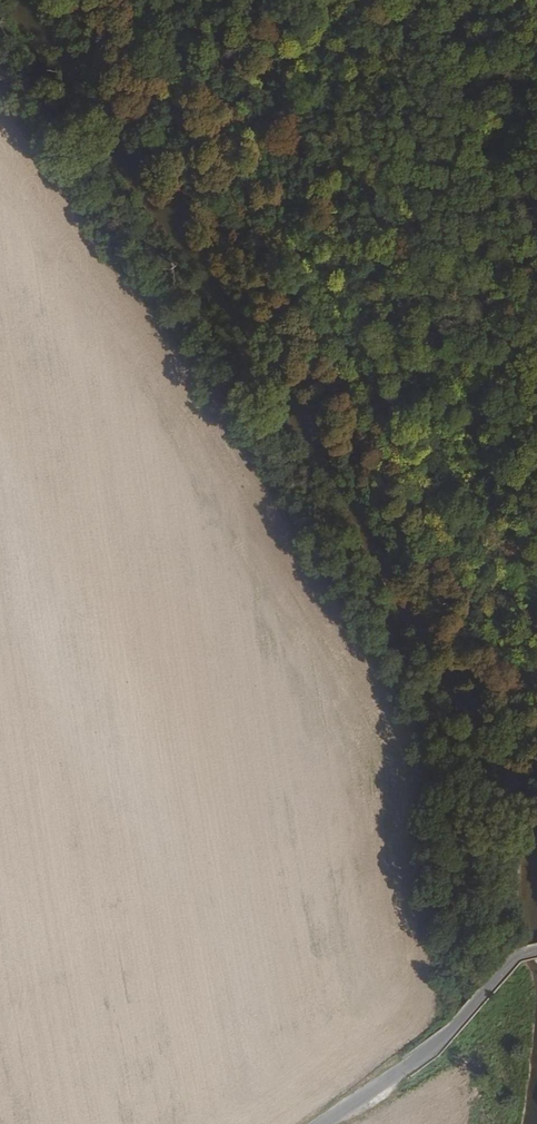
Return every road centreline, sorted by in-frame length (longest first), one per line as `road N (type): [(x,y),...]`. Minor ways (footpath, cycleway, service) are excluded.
road 1 (unclassified): [(322,1123),(445,1039),(518,957),(536,952)]

